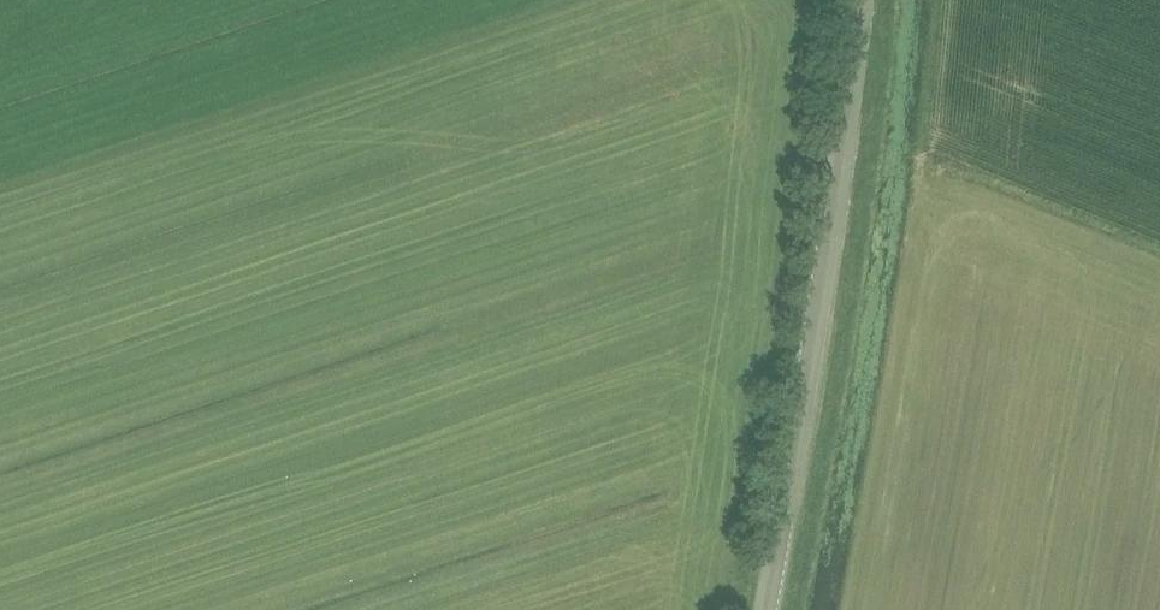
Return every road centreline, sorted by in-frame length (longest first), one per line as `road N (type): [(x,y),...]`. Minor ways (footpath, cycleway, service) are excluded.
road 1 (tertiary): [(760,609),(865,0)]

